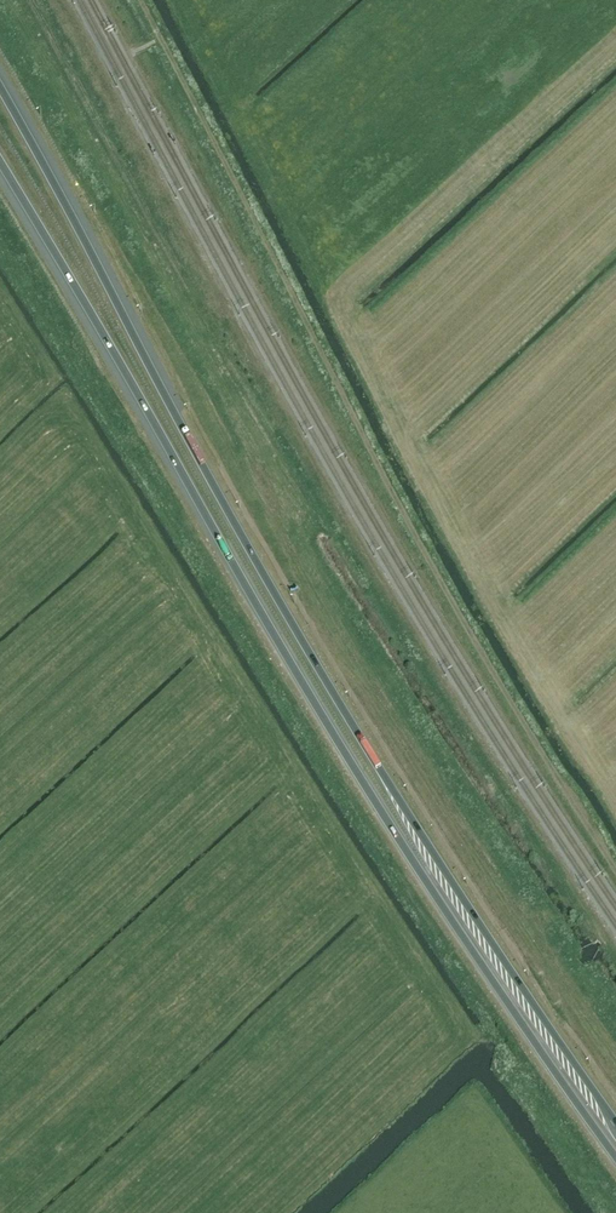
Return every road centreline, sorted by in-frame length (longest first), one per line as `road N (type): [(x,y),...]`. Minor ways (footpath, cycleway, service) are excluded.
road 1 (trunk): [(615,1128),(308,653),(0,89)]
road 2 (trunk): [(0,162),(369,794),(615,1157)]

